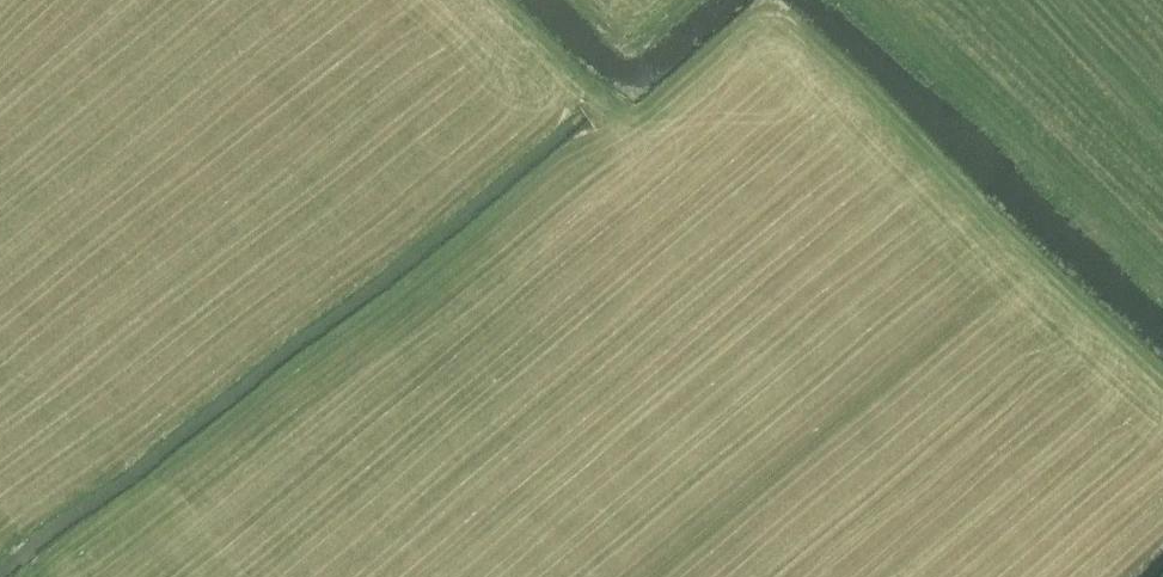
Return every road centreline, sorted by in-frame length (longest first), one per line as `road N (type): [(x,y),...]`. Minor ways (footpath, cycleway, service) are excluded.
road 1 (track): [(1162,123),(1055,0)]

